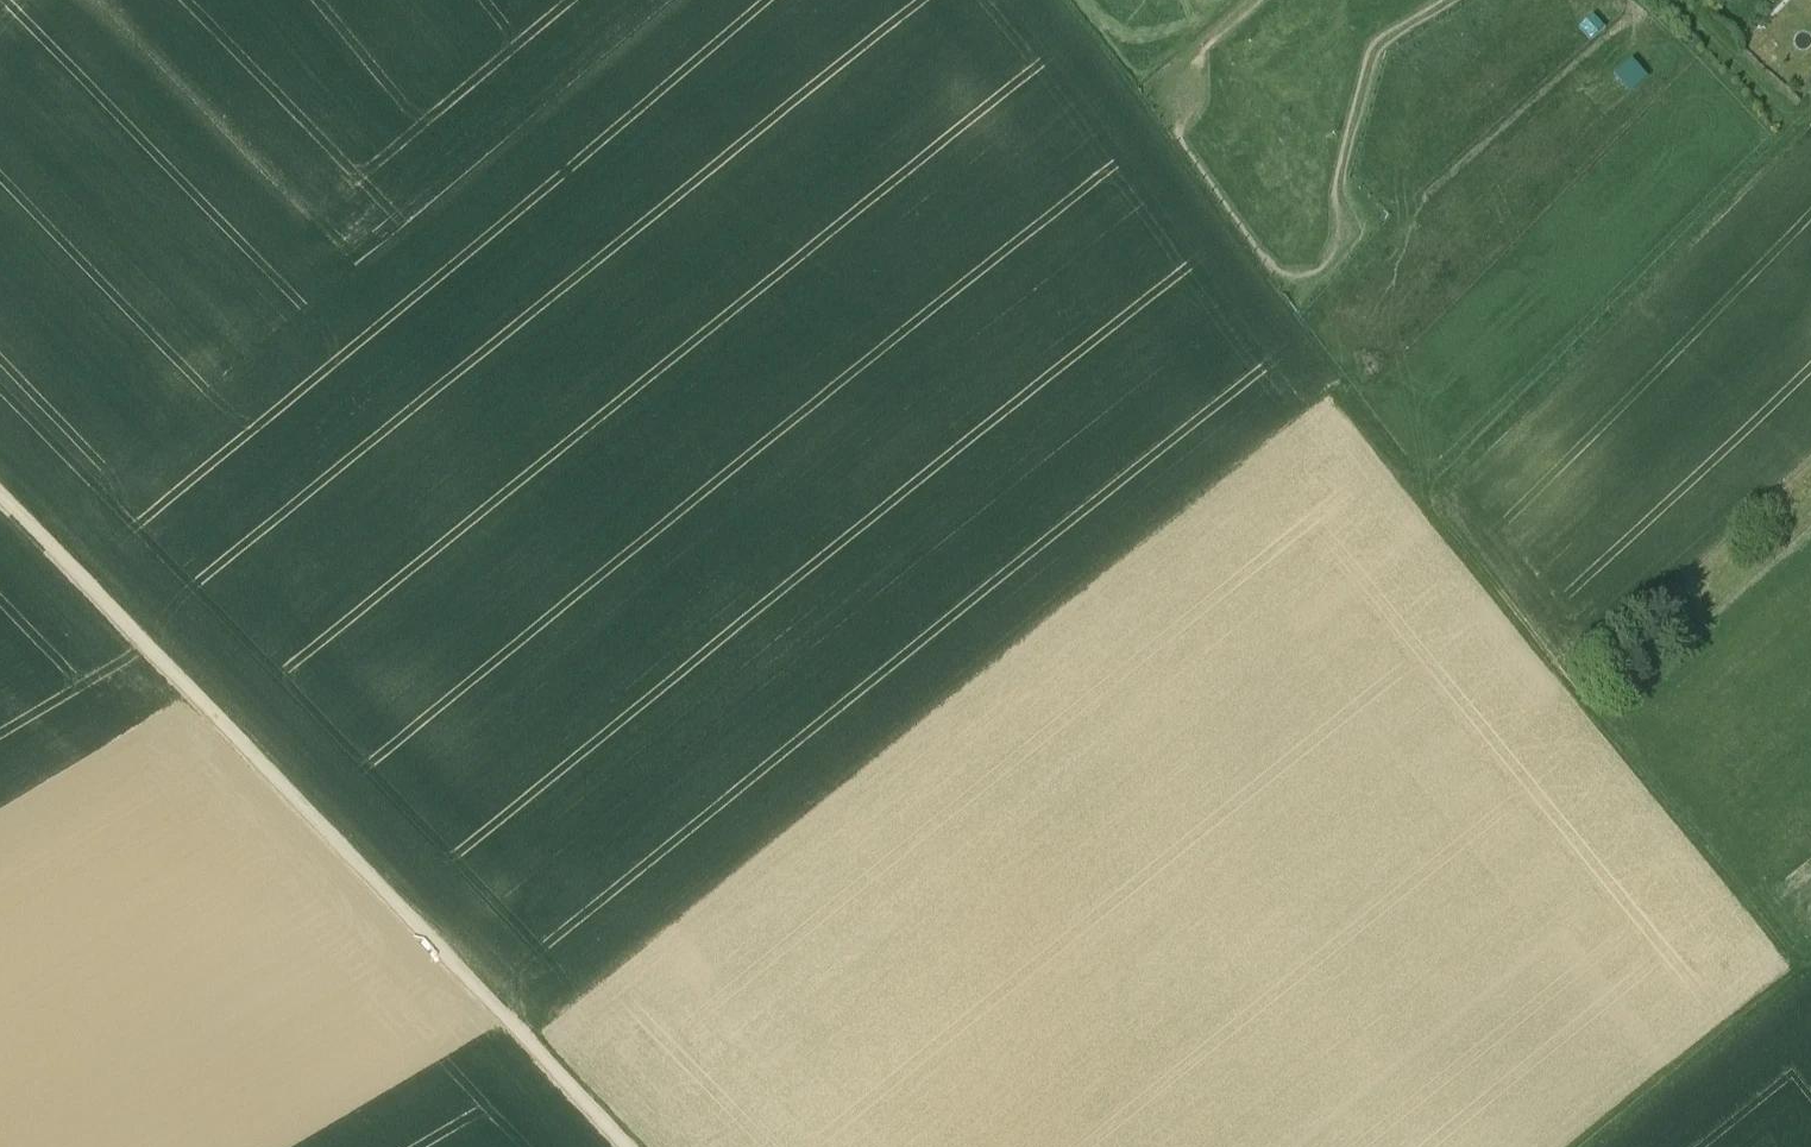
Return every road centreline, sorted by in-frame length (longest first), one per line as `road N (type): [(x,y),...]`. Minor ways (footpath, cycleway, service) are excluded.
road 1 (track): [(579,1146),(0,543)]
road 2 (track): [(1645,1146),(1810,1012)]

